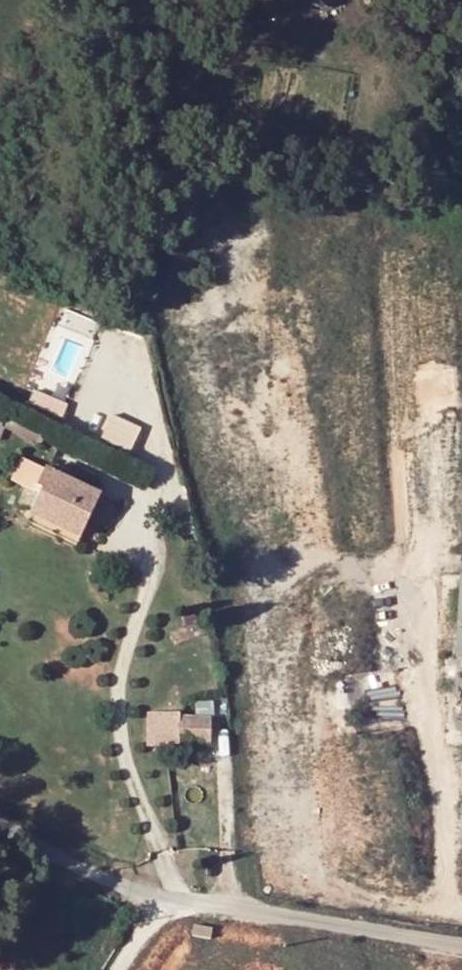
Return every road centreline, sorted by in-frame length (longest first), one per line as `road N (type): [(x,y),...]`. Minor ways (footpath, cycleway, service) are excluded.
road 1 (unclassified): [(0,828),(162,903),(461,947)]

